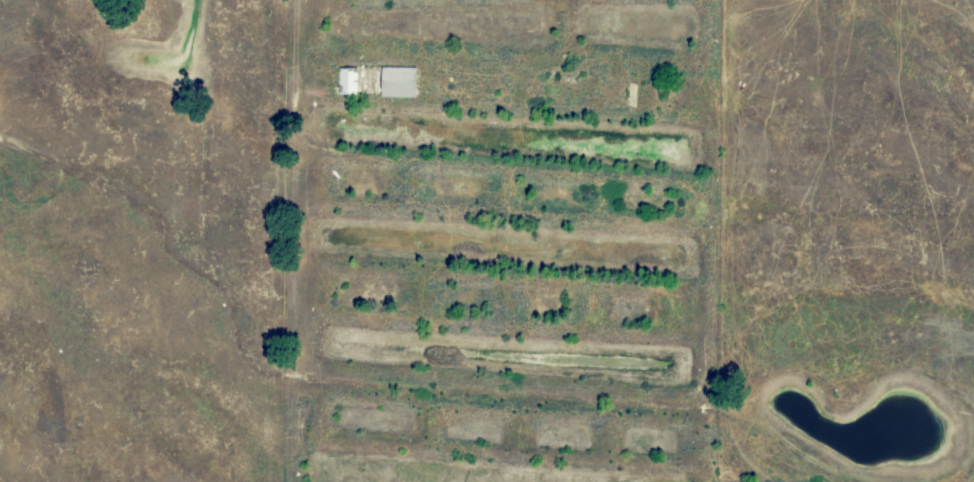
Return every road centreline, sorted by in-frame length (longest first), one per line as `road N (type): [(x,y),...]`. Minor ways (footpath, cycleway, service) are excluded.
road 1 (residential): [(299,0),(294,481)]

